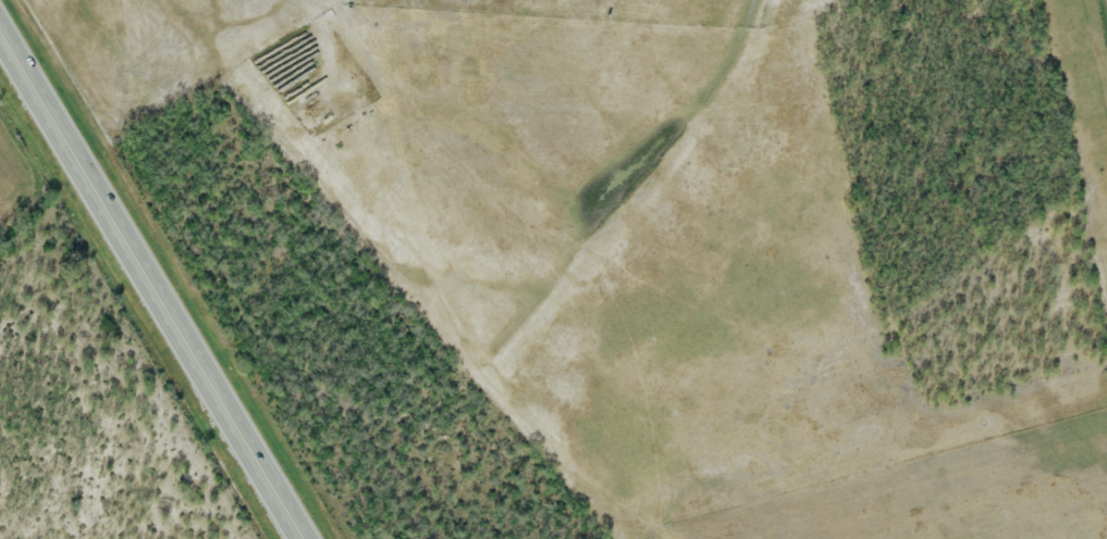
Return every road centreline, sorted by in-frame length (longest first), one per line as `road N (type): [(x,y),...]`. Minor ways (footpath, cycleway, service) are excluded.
road 1 (trunk): [(305,538),(0,28)]

